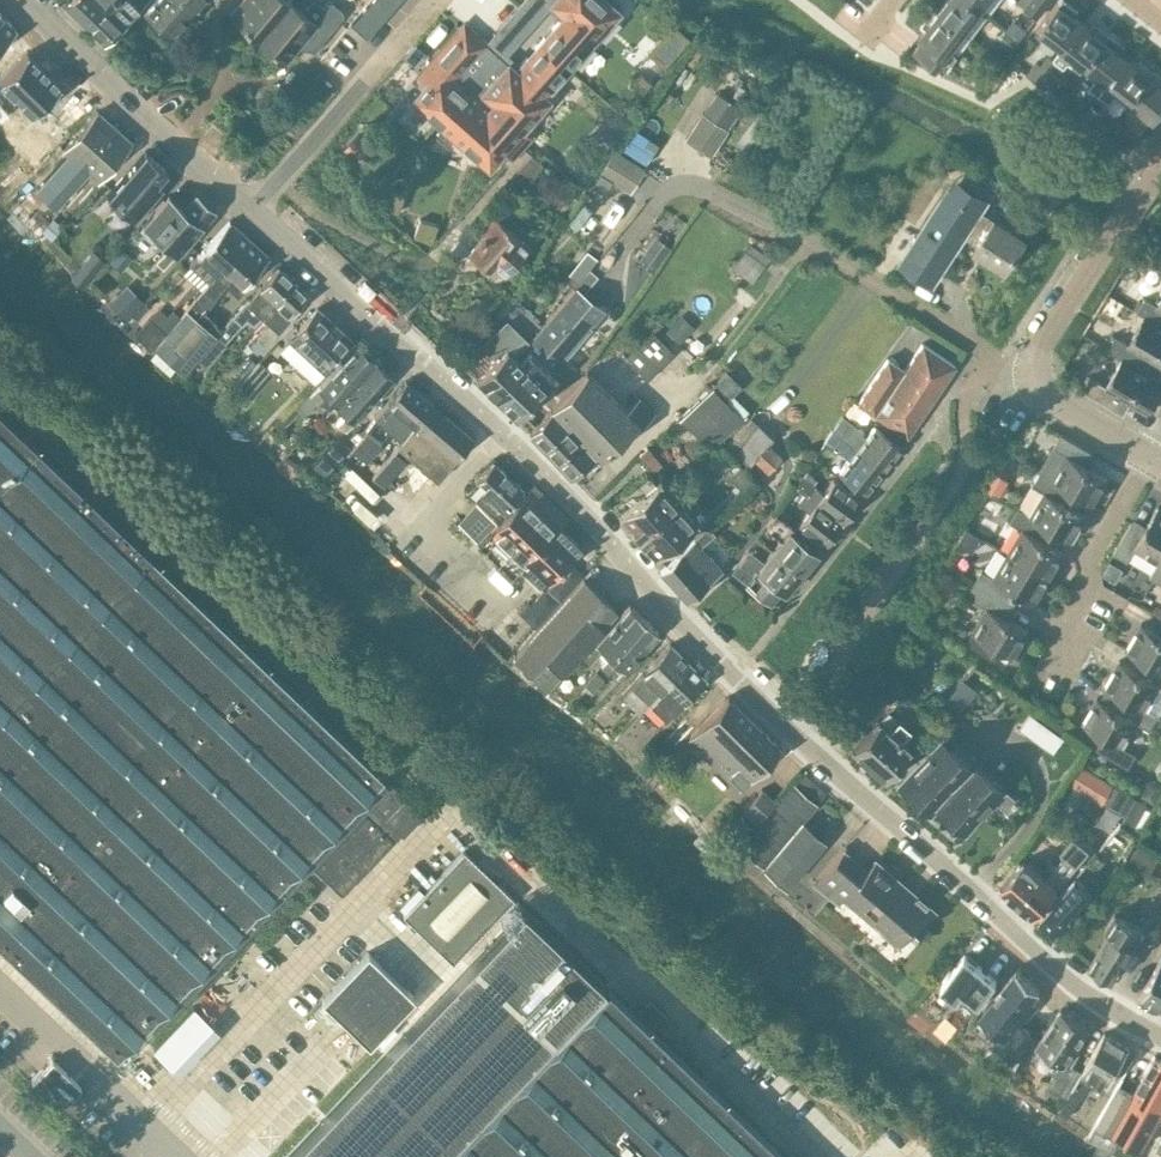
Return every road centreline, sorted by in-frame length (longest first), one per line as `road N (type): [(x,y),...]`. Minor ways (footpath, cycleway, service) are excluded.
road 1 (tertiary): [(1160,1028),(1077,986),(793,731),(396,335),(250,205)]
road 2 (unclassified): [(1033,378),(993,372),(975,344),(698,177)]
road 3 (tertiary): [(250,205),(27,0)]
road 4 (residential): [(432,0),(250,205)]
road 5 (residential): [(1033,378),(1032,356),(1160,160)]
road 6 (residential): [(1063,650),(1092,605),(1088,561),(1148,458)]
road 7 (residential): [(1148,458),(1045,396),(1033,378)]

